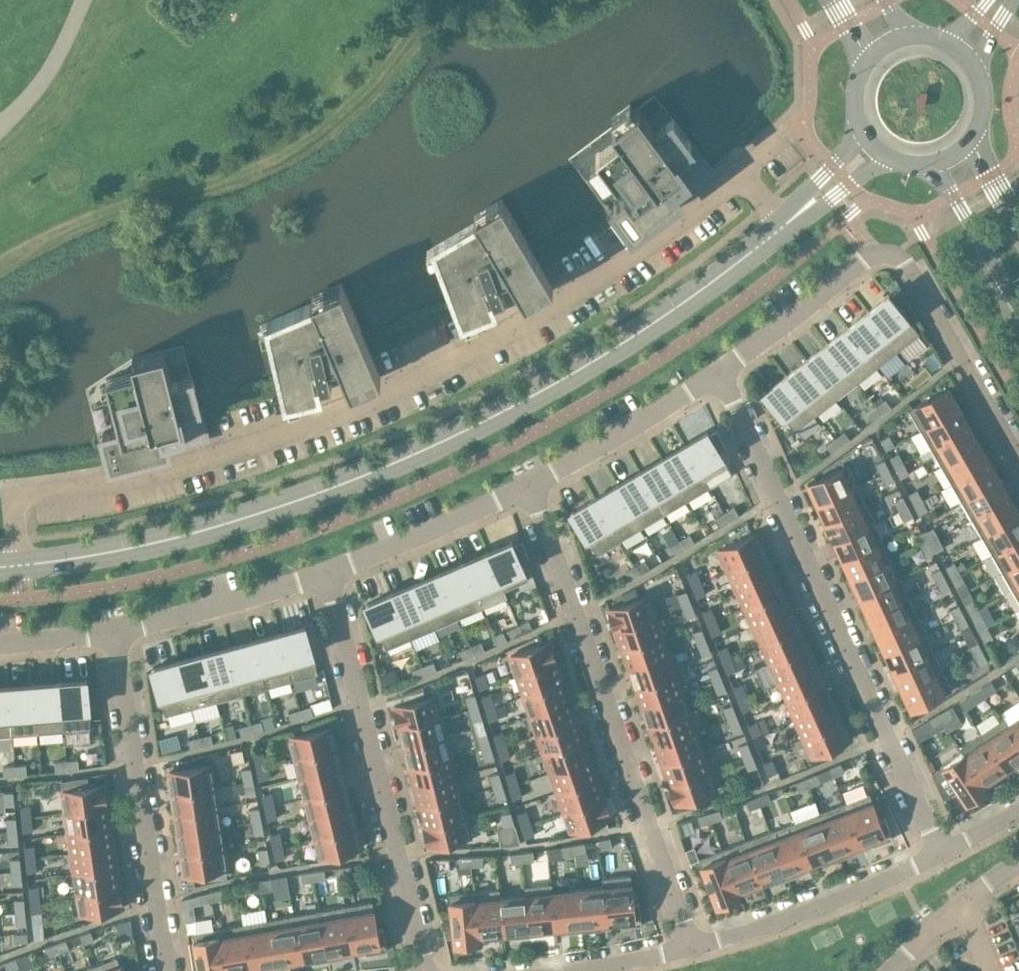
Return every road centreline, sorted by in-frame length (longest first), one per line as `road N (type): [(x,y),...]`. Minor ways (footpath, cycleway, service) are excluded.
road 1 (residential): [(739,178),(597,279),(421,374),(221,453),(11,495),(20,567)]
road 2 (tertiary): [(784,223),(668,316),(449,436),(190,532),(20,567)]
road 3 (residential): [(940,853),(719,379)]
road 4 (residential): [(690,946),(528,494)]
road 5 (residential): [(1018,461),(913,273),(893,256),(871,255),(719,379)]
road 6 (residential): [(426,970),(334,575)]
road 7 (residential): [(168,970),(123,639)]
road 8 (residential): [(690,946),(812,910),(940,853)]
road 9 (residential): [(719,379),(528,494)]
road 10 (residential): [(334,575),(123,639)]
road 11 (residential): [(528,494),(334,575)]
road 12 (secondary): [(923,166),(963,211),(1018,316)]
road 13 (residential): [(123,639),(0,645)]

